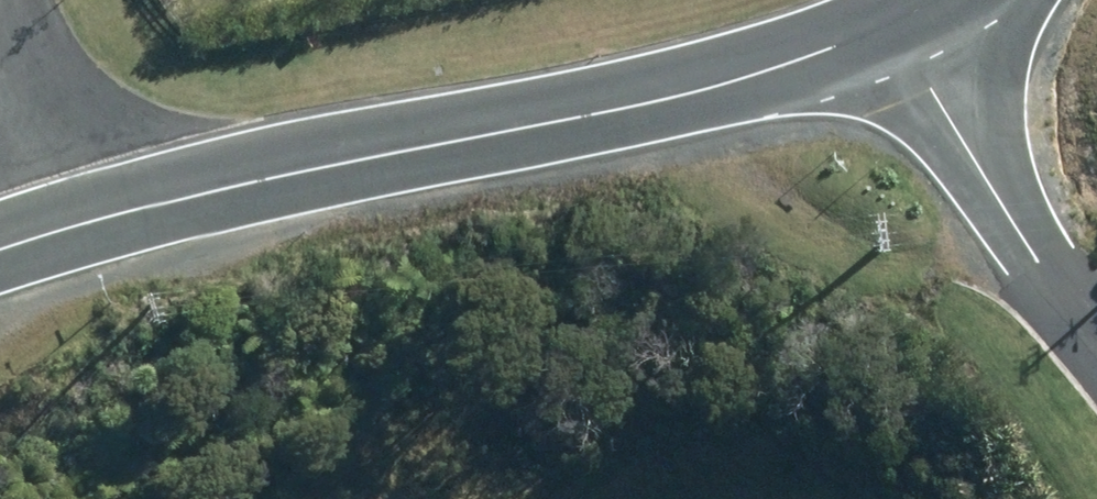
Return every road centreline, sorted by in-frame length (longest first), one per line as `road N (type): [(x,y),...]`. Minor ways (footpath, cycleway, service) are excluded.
road 1 (tertiary): [(906,16),(645,106),(81,211)]
road 2 (unclassified): [(1096,334),(1022,233),(929,81),(906,16)]
road 3 (residential): [(81,211),(1,0)]

